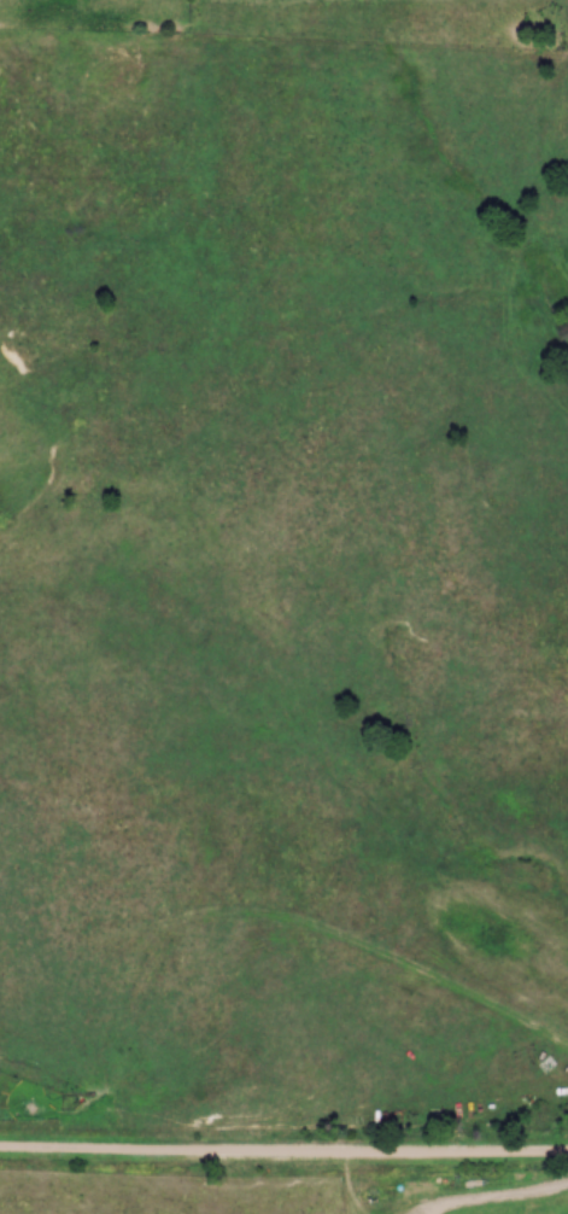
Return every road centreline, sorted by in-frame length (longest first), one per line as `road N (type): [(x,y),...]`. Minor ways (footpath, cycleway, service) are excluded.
road 1 (residential): [(0,1156),(567,1162)]

